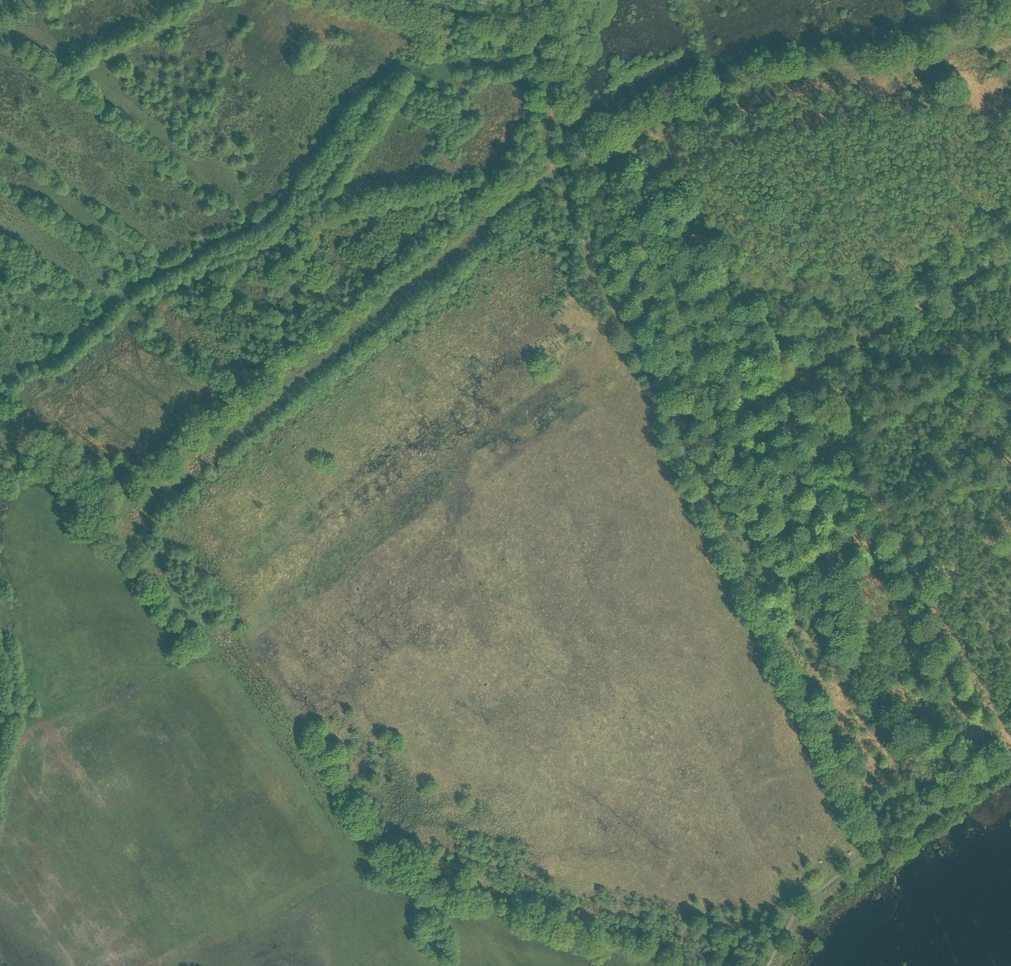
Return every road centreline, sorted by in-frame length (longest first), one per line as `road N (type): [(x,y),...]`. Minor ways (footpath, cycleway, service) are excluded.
road 1 (track): [(882,852),(553,171)]
road 2 (track): [(553,171),(731,90),(814,70),(897,64),(1010,23)]
road 3 (track): [(781,965),(814,908),(1010,757)]

